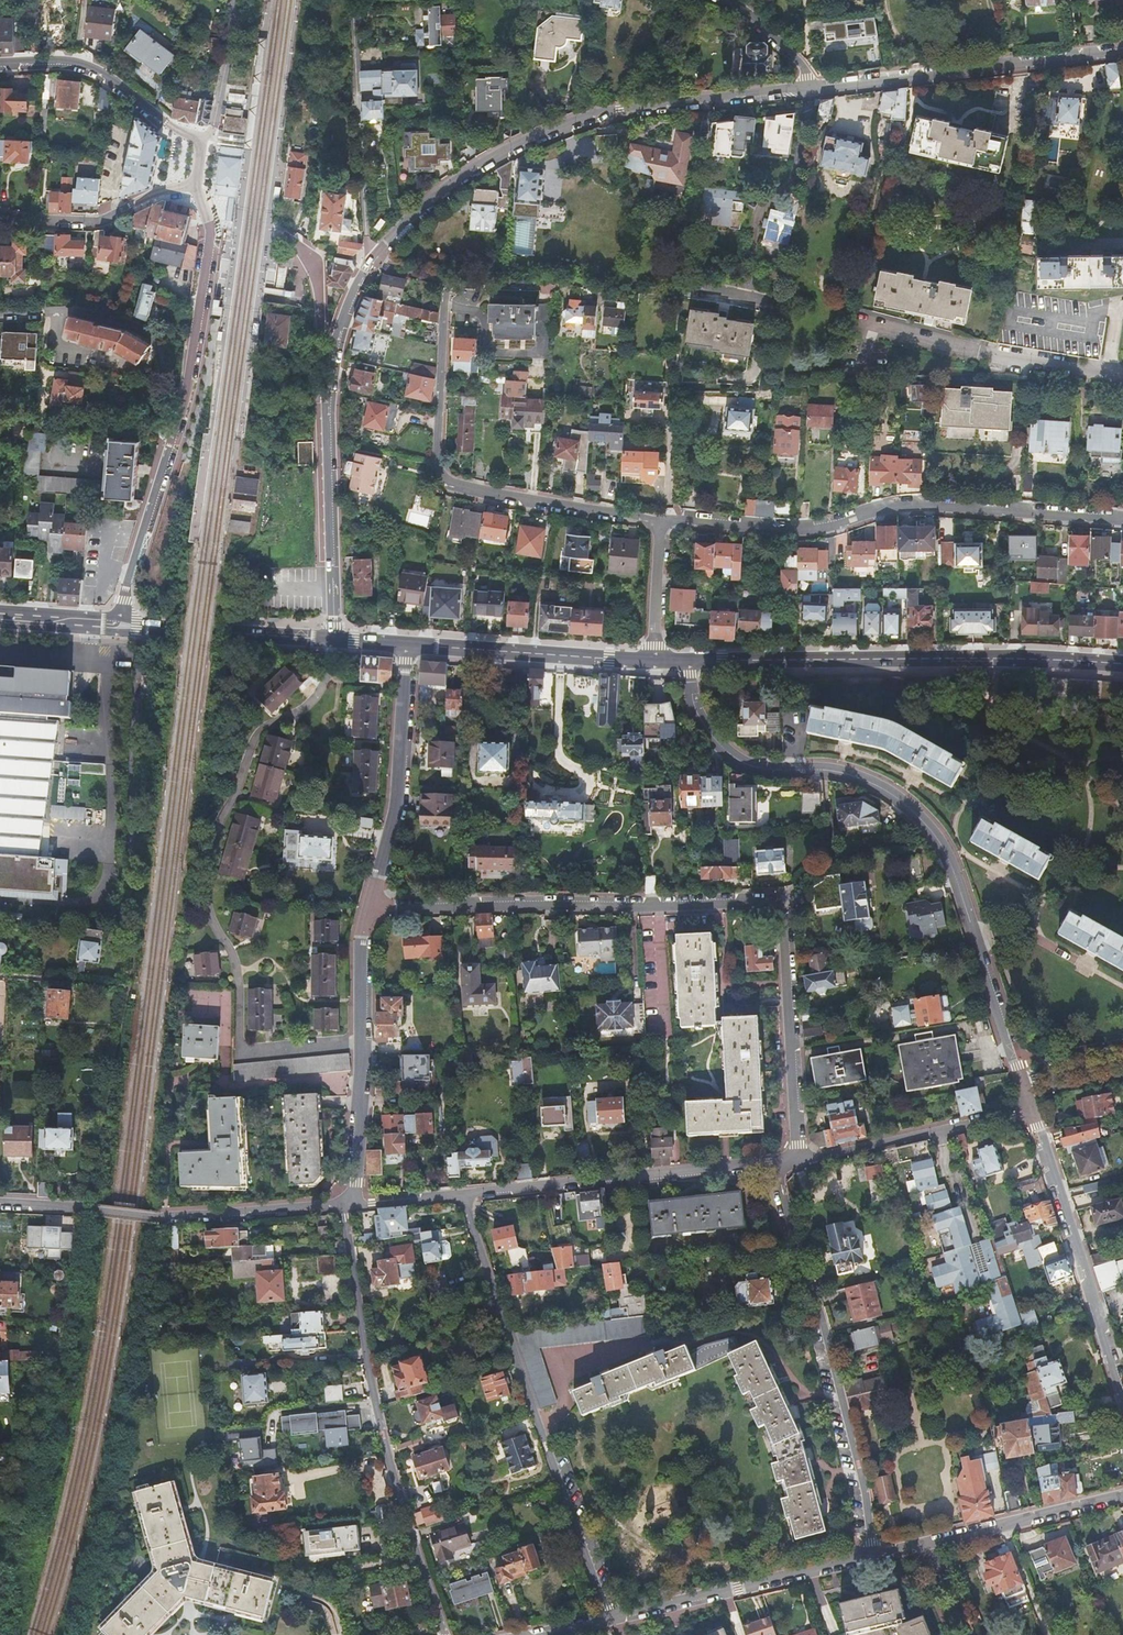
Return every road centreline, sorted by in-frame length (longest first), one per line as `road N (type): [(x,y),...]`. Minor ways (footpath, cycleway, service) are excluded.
road 1 (residential): [(796,1157),(774,907),(747,900),(365,909)]
road 2 (residential): [(689,661),(695,709),(741,761),(866,779),(923,821),(960,891),(1021,1079)]
road 3 (residential): [(1122,373),(981,354),(746,297),(601,291)]
road 4 (residential): [(805,90),(602,115),(553,131),(475,168),(369,261)]
road 5 (residential): [(1122,521),(917,505),(817,529),(661,521)]
road 6 (residential): [(611,1619),(458,1196)]
road 7 (unclassified): [(350,1204),(362,1351),(412,1549),(445,1634)]
road 8 (secondary): [(1122,665),(1022,658),(689,661)]
road 9 (residential): [(661,521),(443,478),(436,456),(446,282)]
road 10 (residential): [(773,1165),(881,1555)]
road 11 (residential): [(369,261),(333,355),(334,640)]
road 12 (unclassified): [(350,1204),(160,1218),(0,1205)]
road 13 (residential): [(1122,50),(805,90)]
road 14 (unclassified): [(773,1165),(458,1196)]
road 15 (residential): [(1122,1391),(1030,1106)]
road 16 (unclassified): [(365,909),(350,1204)]
road 17 (residential): [(611,1619),(881,1555)]
road 18 (unclassified): [(406,644),(395,796),(365,909)]
road 19 (residential): [(351,0),(369,261)]
road 20 (residential): [(174,438),(211,244),(195,185)]
road 21 (residential): [(881,1555),(1122,1496)]
road 22 (secondary): [(653,661),(406,644)]
road 23 (unclassified): [(1030,1106),(796,1157)]
road 24 (residential): [(203,138),(86,68),(0,65)]
road 25 (secondary): [(334,640),(116,624)]
road 26 (residential): [(116,624),(174,438)]
road 27 (residential): [(601,291),(446,282)]
road 28 (residential): [(203,138),(216,123),(231,49),(230,0)]
road 29 (residential): [(653,661),(661,521)]
road 30 (unclassified): [(0,218),(89,222),(133,206)]
road 31 (residential): [(805,90),(788,57),(718,0)]

